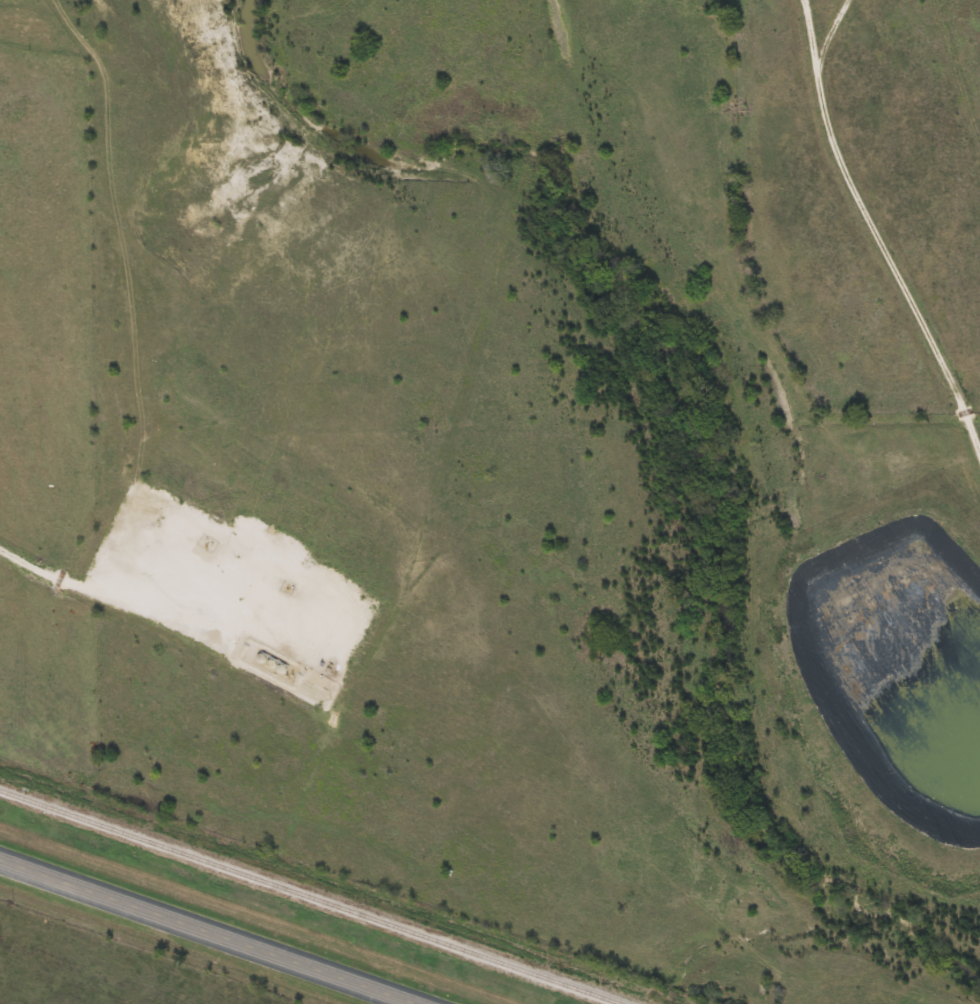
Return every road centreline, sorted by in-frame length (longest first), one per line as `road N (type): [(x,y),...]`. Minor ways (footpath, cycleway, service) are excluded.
road 1 (primary): [(0,862),(416,1003)]

